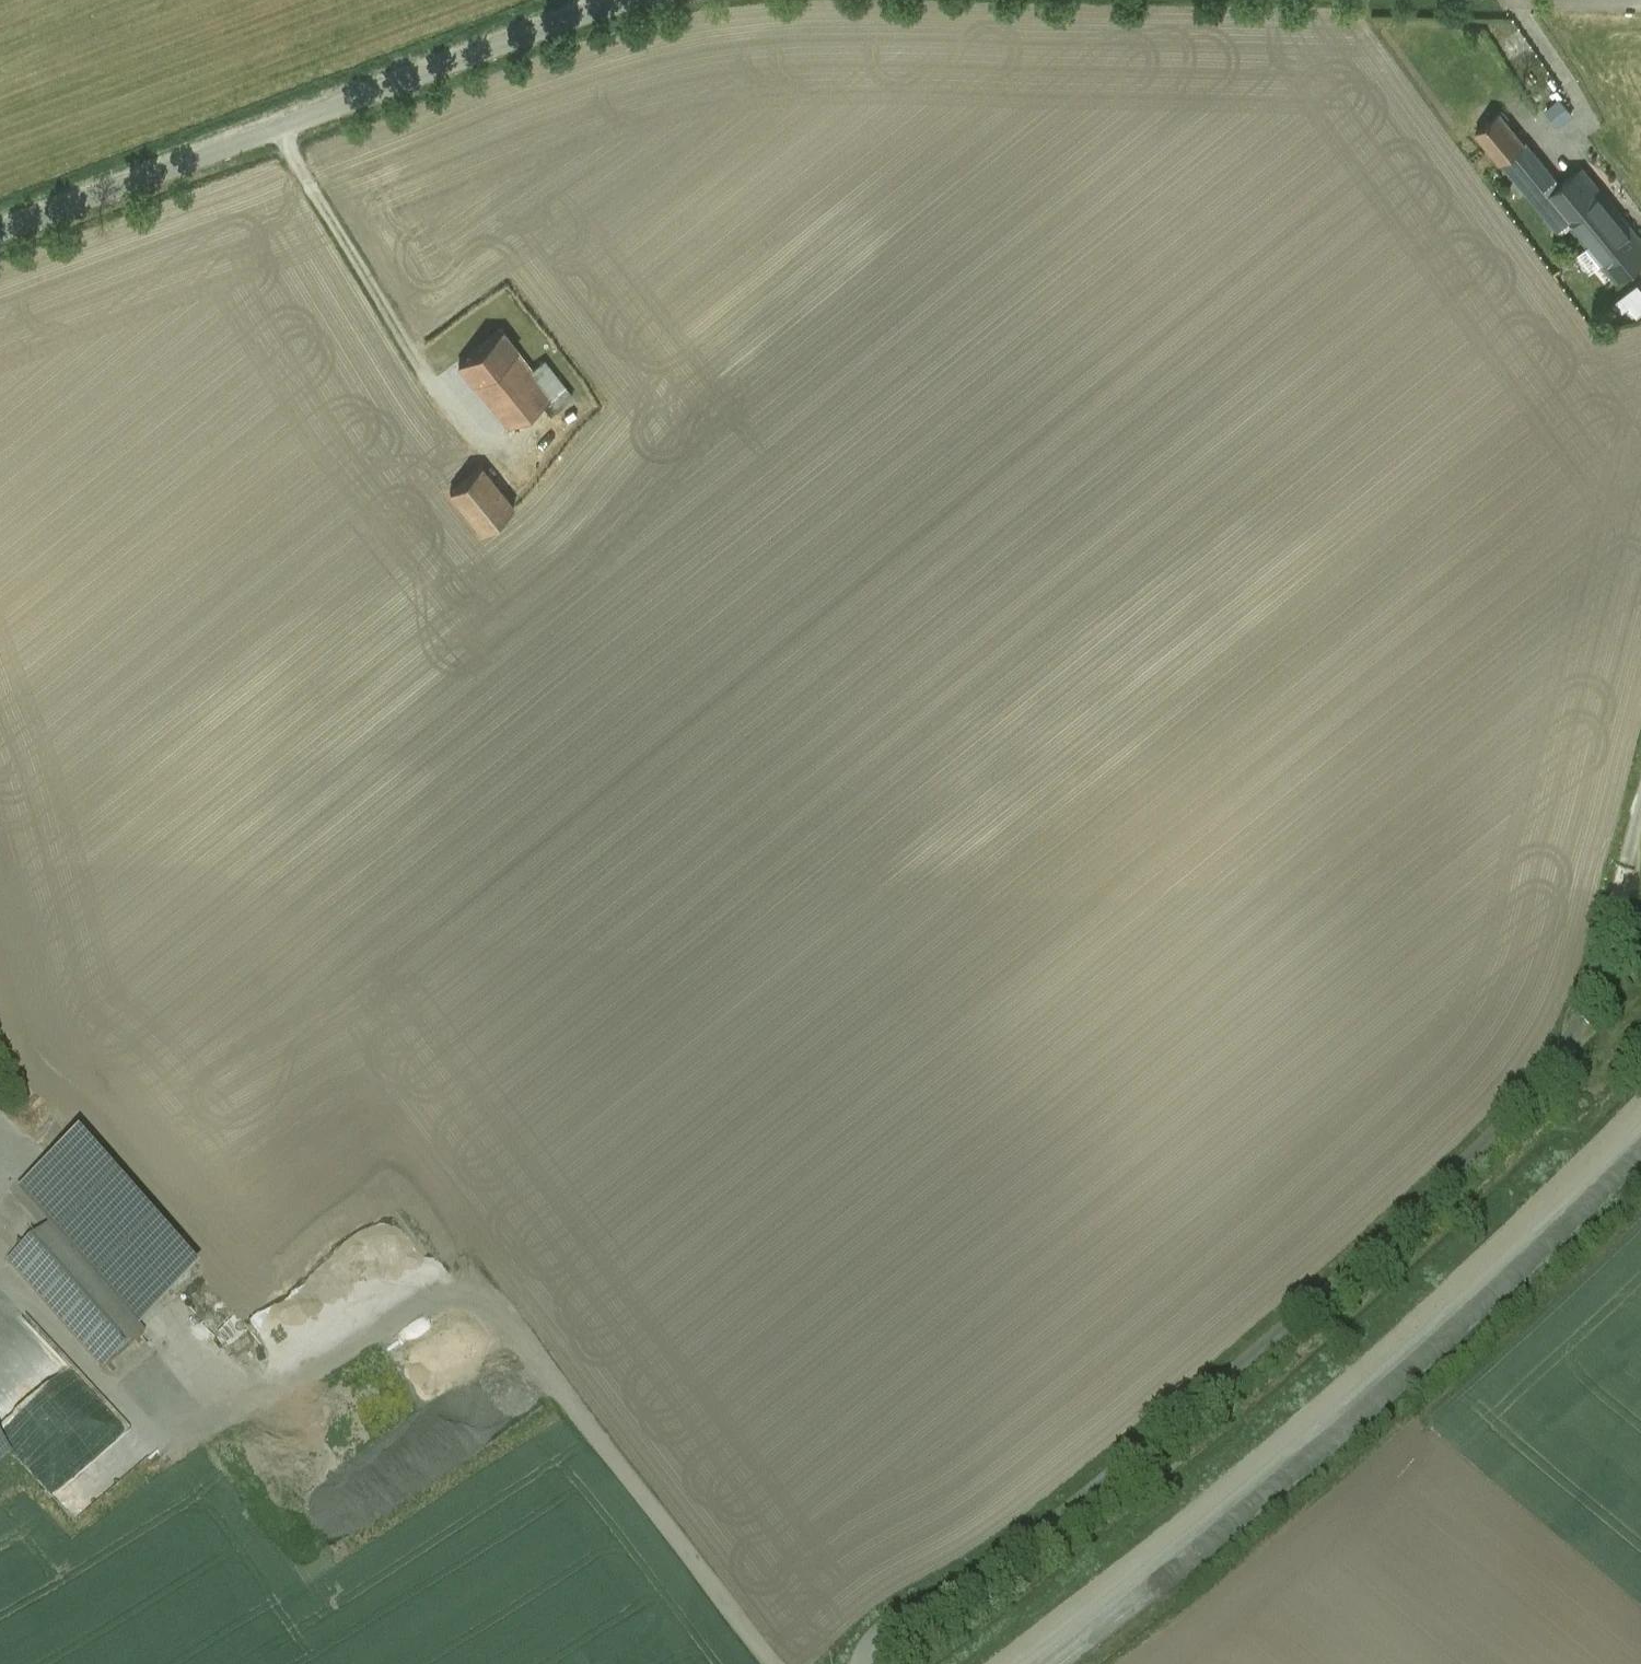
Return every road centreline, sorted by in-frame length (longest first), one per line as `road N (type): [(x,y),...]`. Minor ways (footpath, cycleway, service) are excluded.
road 1 (unclassified): [(1550,1069),(1313,1303),(990,1569),(898,1617),(858,1663)]
road 2 (secondary): [(1034,1663),(1308,1443),(1640,1133)]
road 3 (unclassified): [(620,0),(0,224)]
road 4 (residential): [(1640,807),(1593,985),(1550,1069)]

